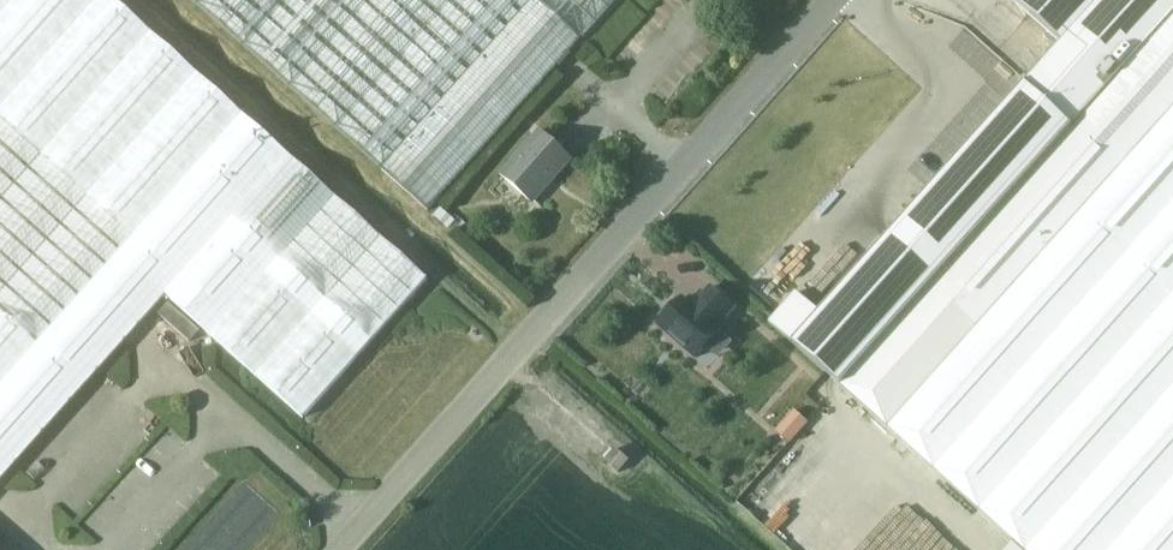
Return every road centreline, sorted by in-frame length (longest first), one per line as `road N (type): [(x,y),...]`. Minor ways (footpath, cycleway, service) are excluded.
road 1 (unclassified): [(338,549),(818,0)]

